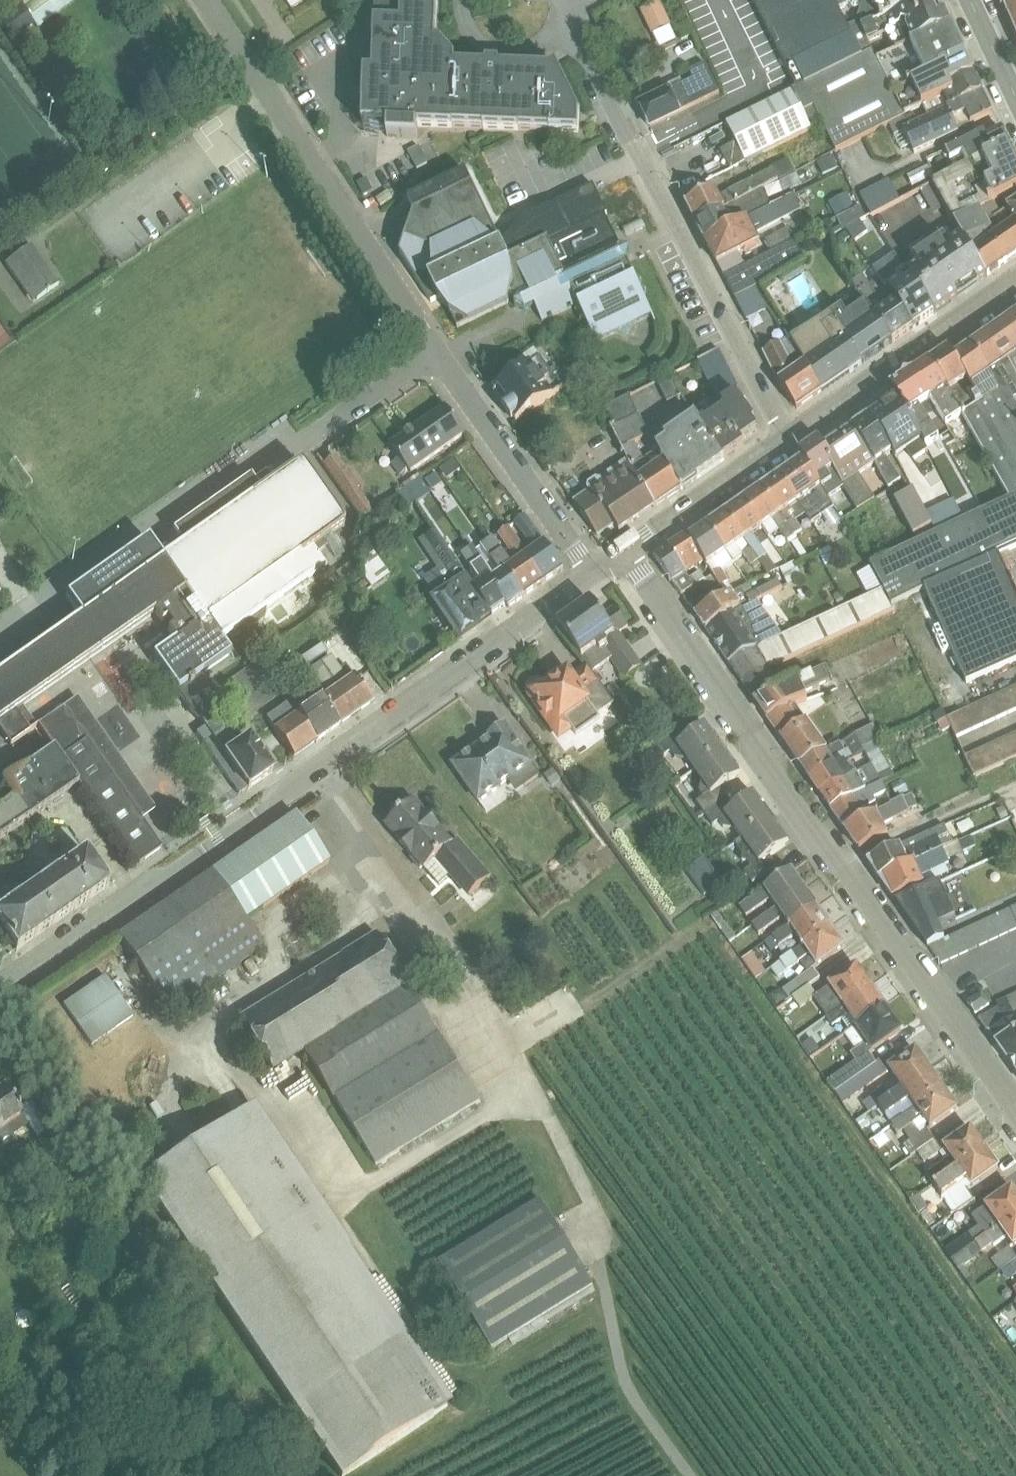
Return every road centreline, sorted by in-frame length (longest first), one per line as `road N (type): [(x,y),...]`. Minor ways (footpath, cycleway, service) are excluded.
road 1 (tertiary): [(609,560),(0,991)]
road 2 (residential): [(609,560),(635,566),(777,783),(847,866),(1015,1113)]
road 3 (unclassified): [(440,350),(295,450),(257,458),(0,629)]
road 4 (residential): [(440,350),(249,64)]
road 5 (residential): [(788,438),(636,150)]
road 6 (residential): [(609,560),(582,558),(440,350)]
road 7 (tertiary): [(1015,285),(788,438)]
road 8 (tertiary): [(788,438),(609,560)]

